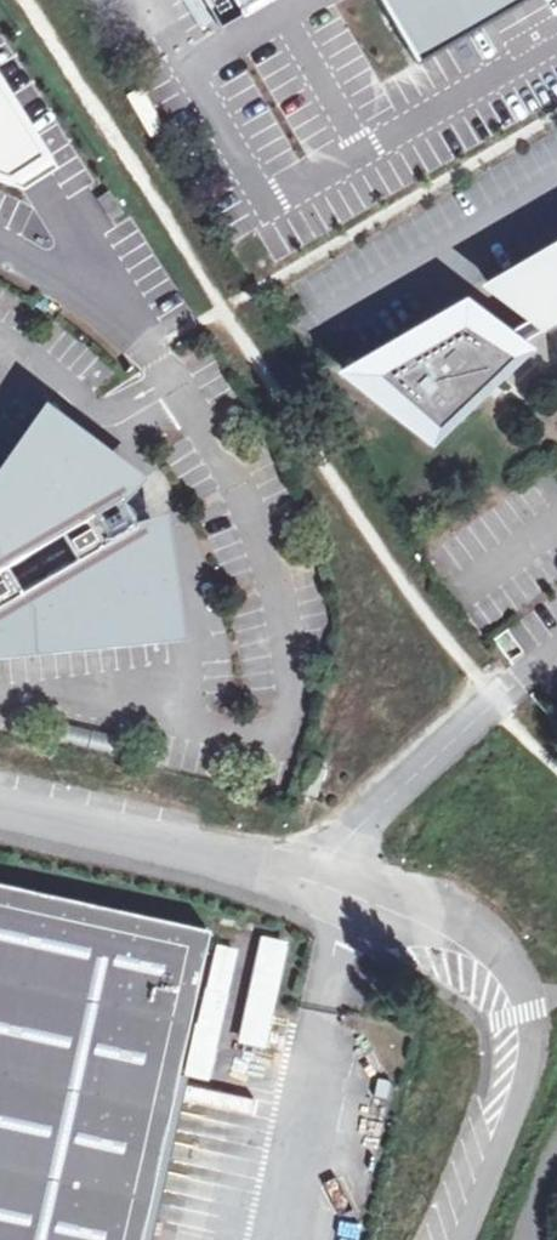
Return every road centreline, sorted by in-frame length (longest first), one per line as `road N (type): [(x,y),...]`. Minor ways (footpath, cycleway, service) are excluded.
road 1 (residential): [(457,1239),(529,1061),(531,1009),(513,968),(481,932),(441,907),(354,877)]
road 2 (residential): [(0,805),(354,877)]

